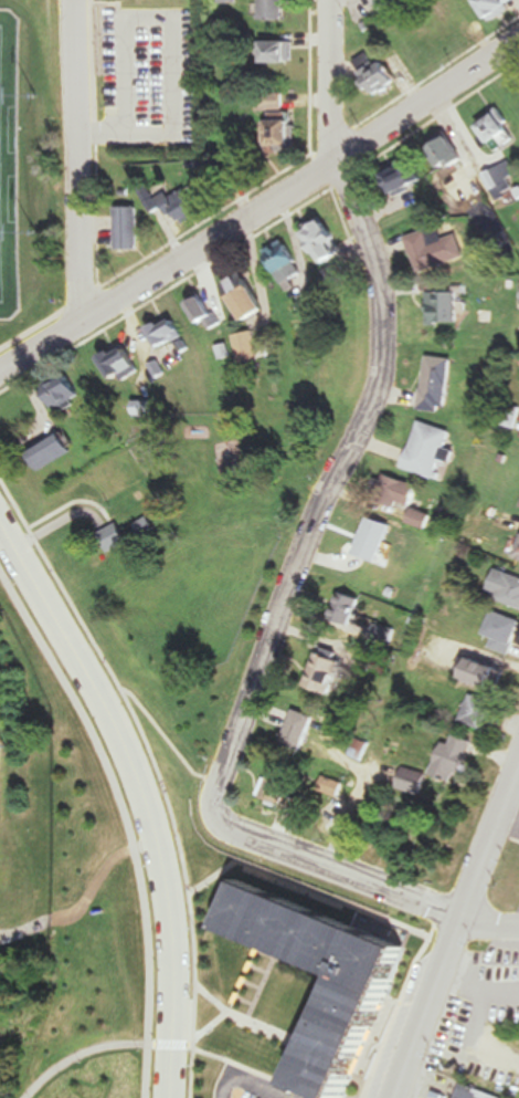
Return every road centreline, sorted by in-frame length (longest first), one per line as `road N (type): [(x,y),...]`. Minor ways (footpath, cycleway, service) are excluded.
road 1 (residential): [(224,823),(220,786),(253,693),(316,521),(384,378),(380,275),(332,159)]
road 2 (residential): [(0,371),(518,42)]
road 3 (residential): [(174,1097),(162,880),(142,806),(119,744),(0,531)]
road 4 (tertiary): [(392,1097),(518,770)]
road 5 (residential): [(78,320),(78,0)]
road 6 (residential): [(464,913),(224,823)]
road 7 (residential): [(332,159),(330,0)]

